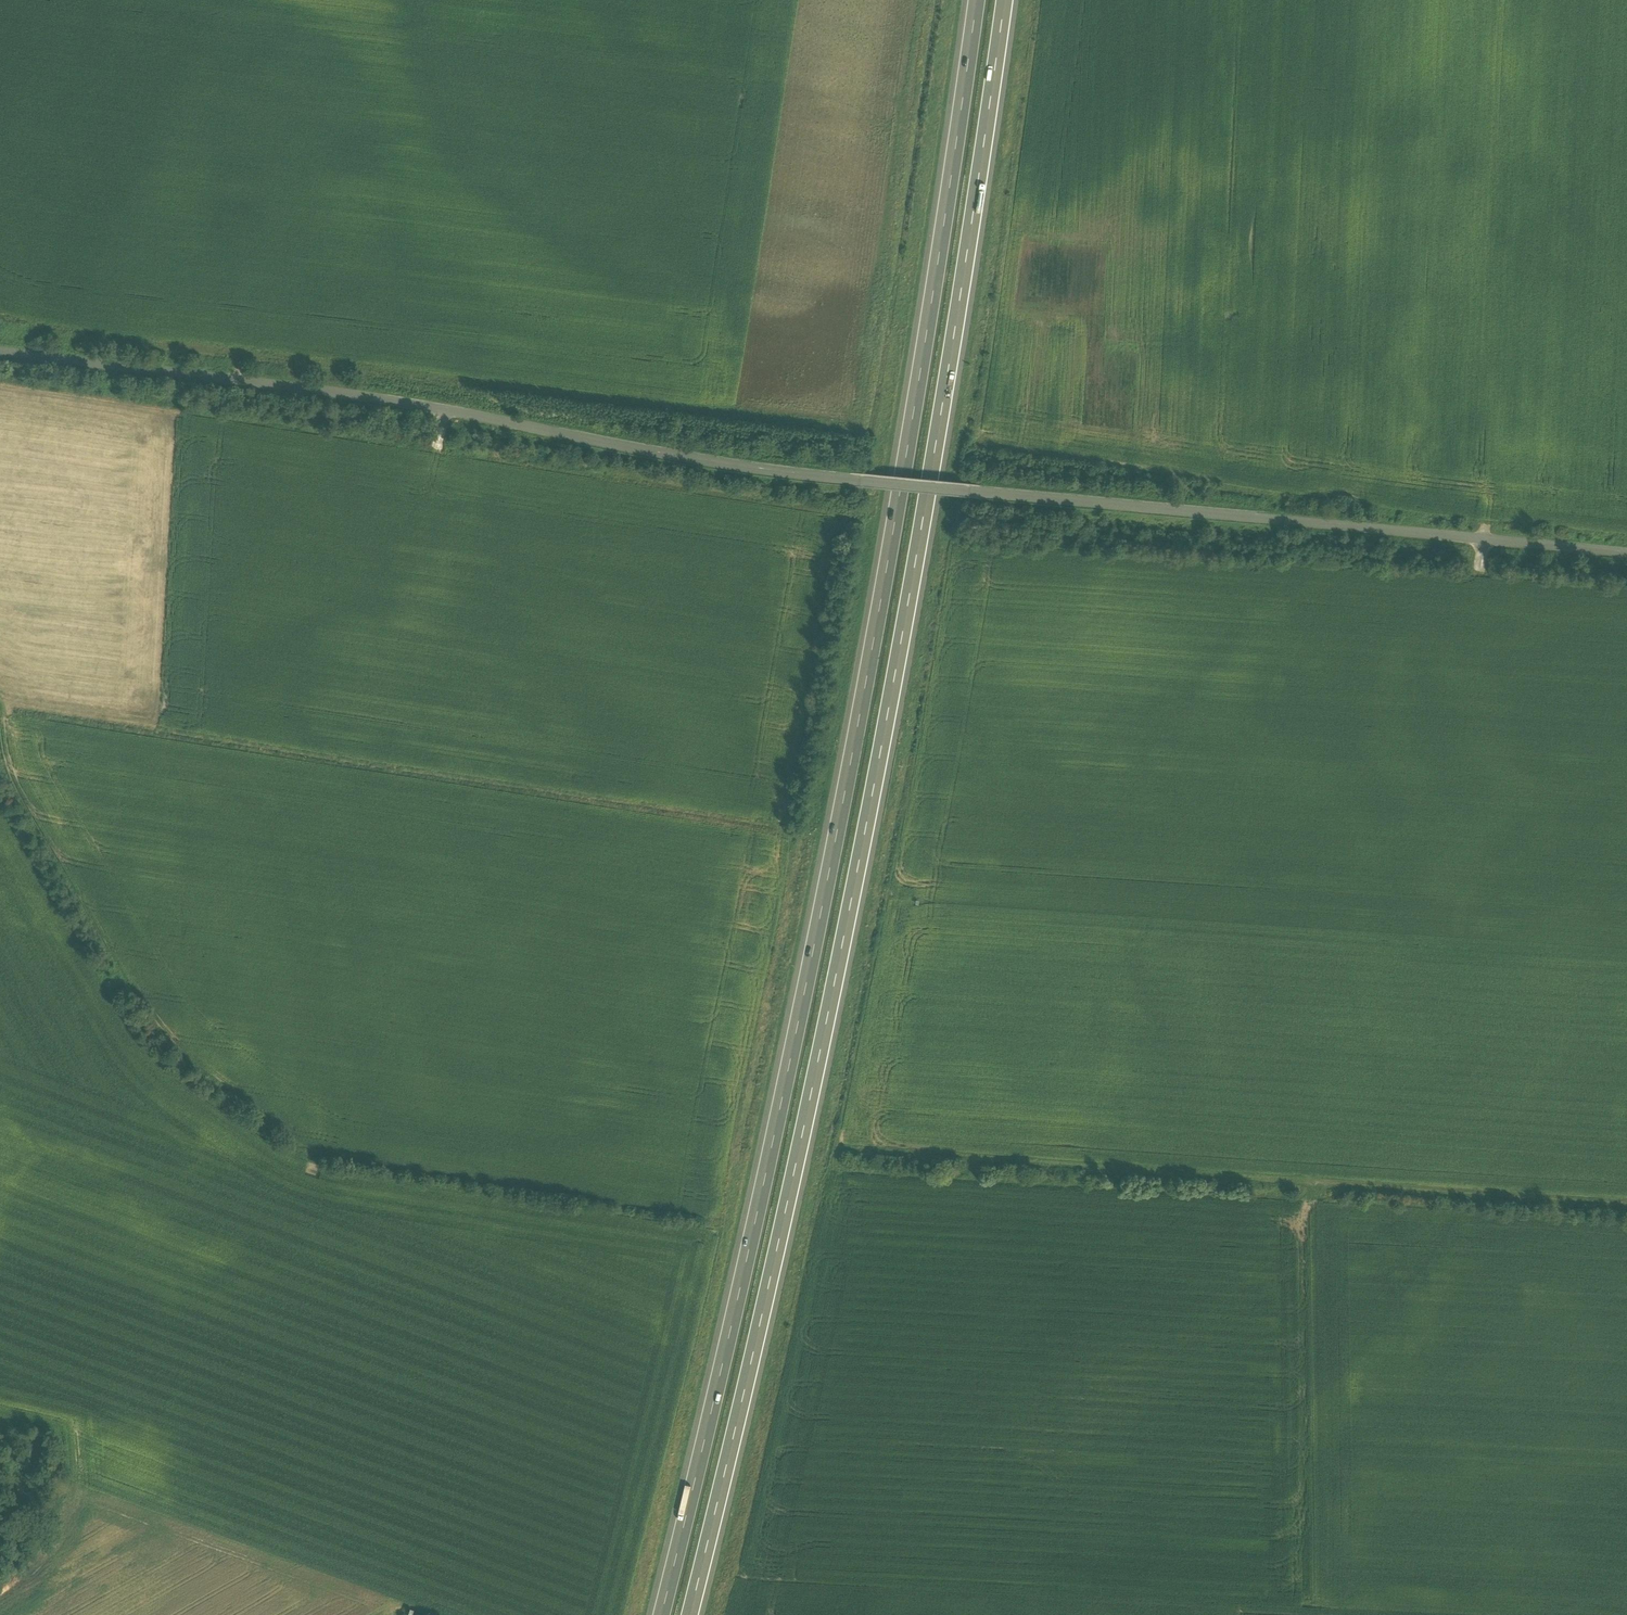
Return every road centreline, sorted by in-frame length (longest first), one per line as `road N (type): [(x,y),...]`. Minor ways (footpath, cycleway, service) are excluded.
road 1 (motorway): [(698,1614),(860,876),(920,560),(1008,0)]
road 2 (motorway): [(973,0),(885,554),(826,868),(663,1614)]
road 3 (unclassified): [(0,357),(832,473)]
road 4 (residential): [(832,473),(1626,556)]

